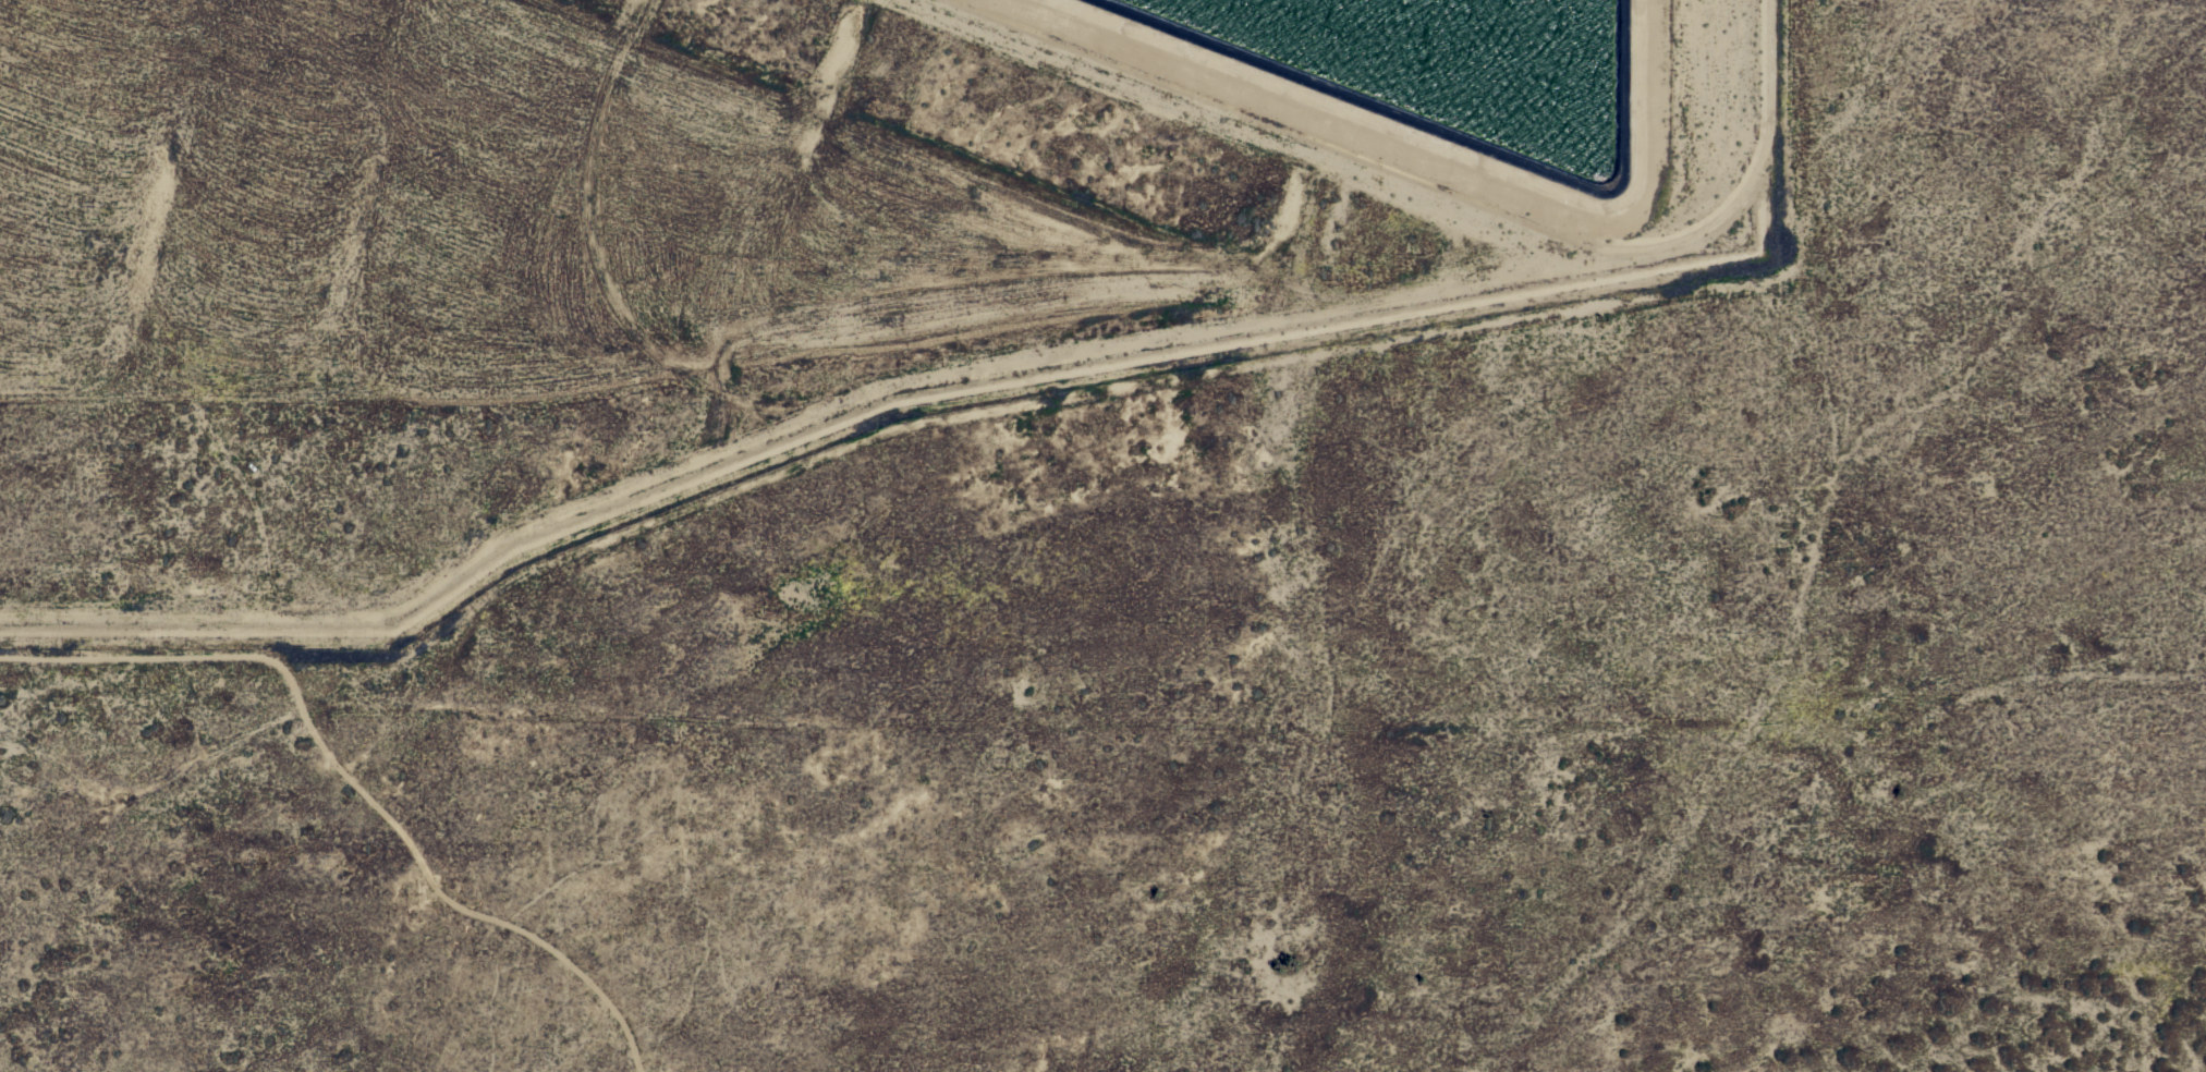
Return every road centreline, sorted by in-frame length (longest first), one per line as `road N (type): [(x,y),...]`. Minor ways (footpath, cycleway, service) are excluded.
road 1 (track): [(0,657),(278,658),(292,671),(317,730)]

